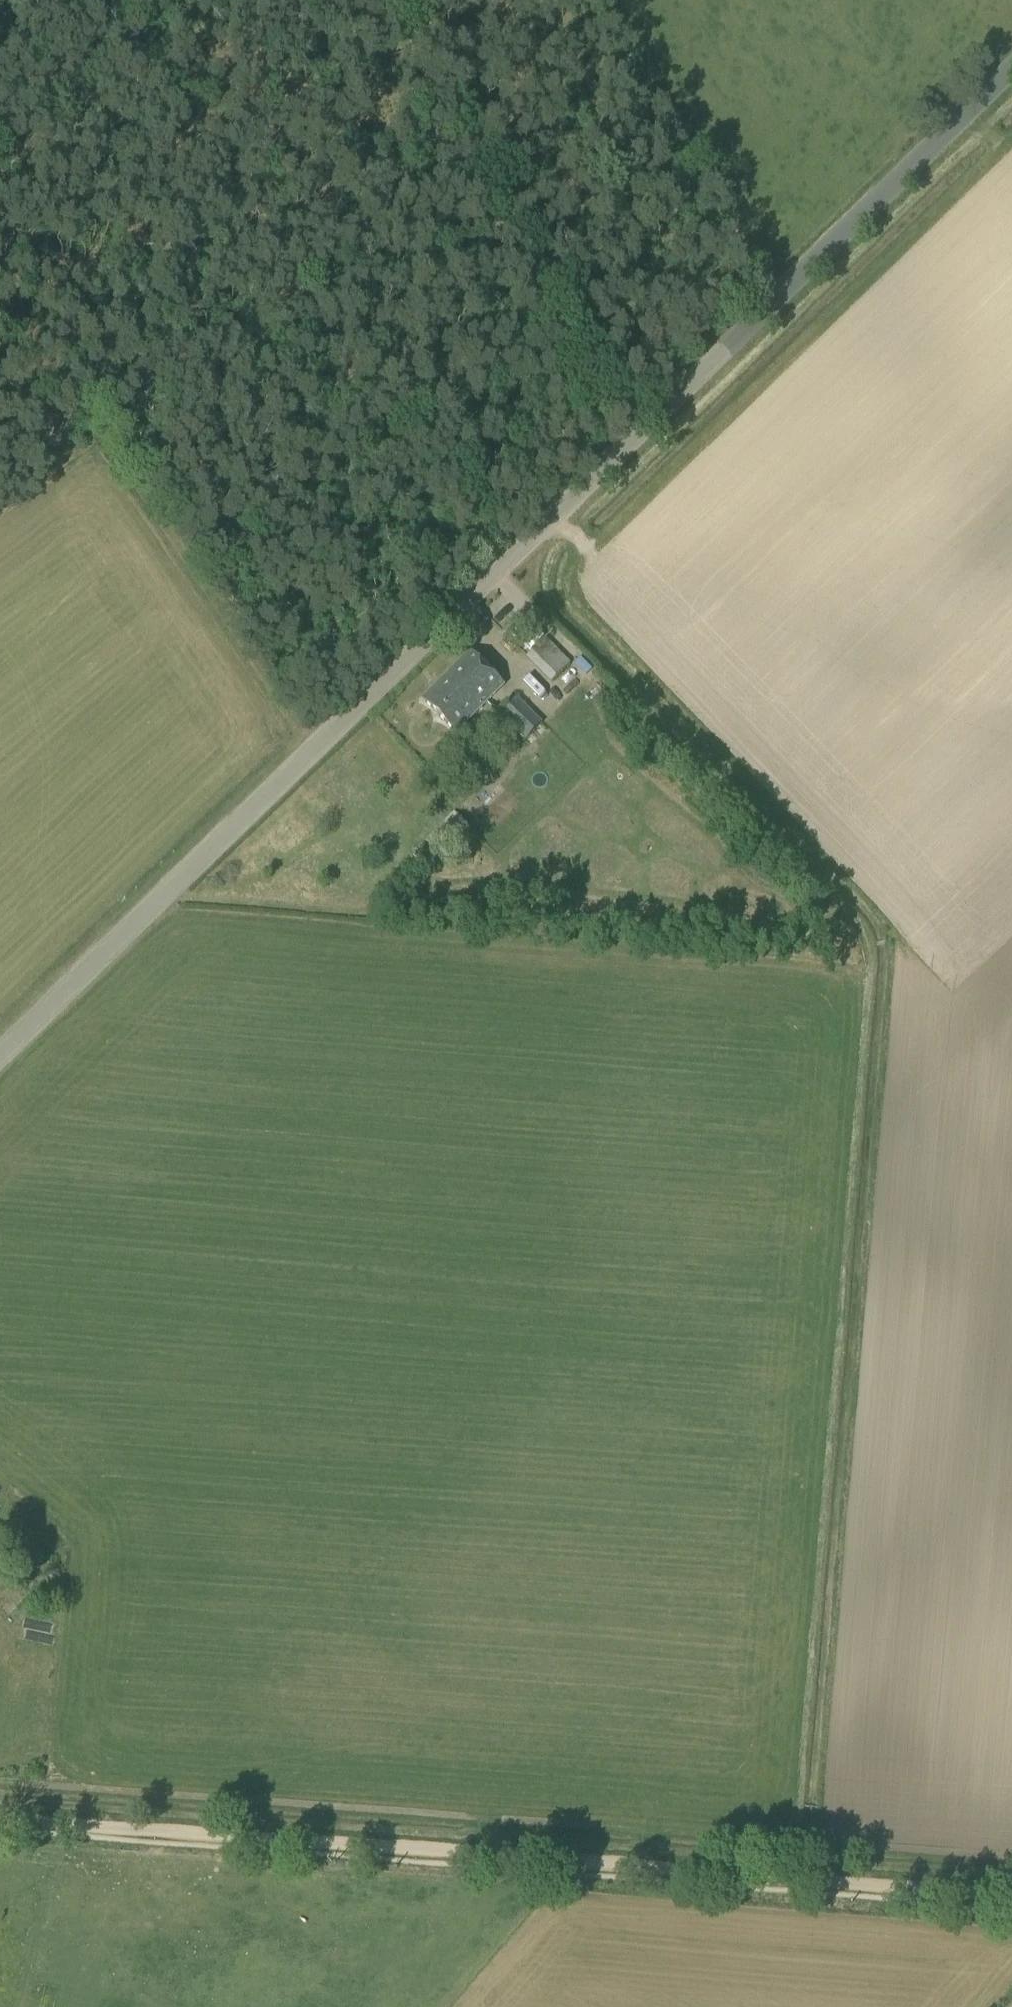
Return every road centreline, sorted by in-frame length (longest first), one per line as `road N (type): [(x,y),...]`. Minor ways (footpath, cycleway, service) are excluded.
road 1 (unclassified): [(0,1055),(1011,70)]
road 2 (track): [(0,1820),(796,1882)]
road 3 (track): [(796,1882),(1011,1898)]

